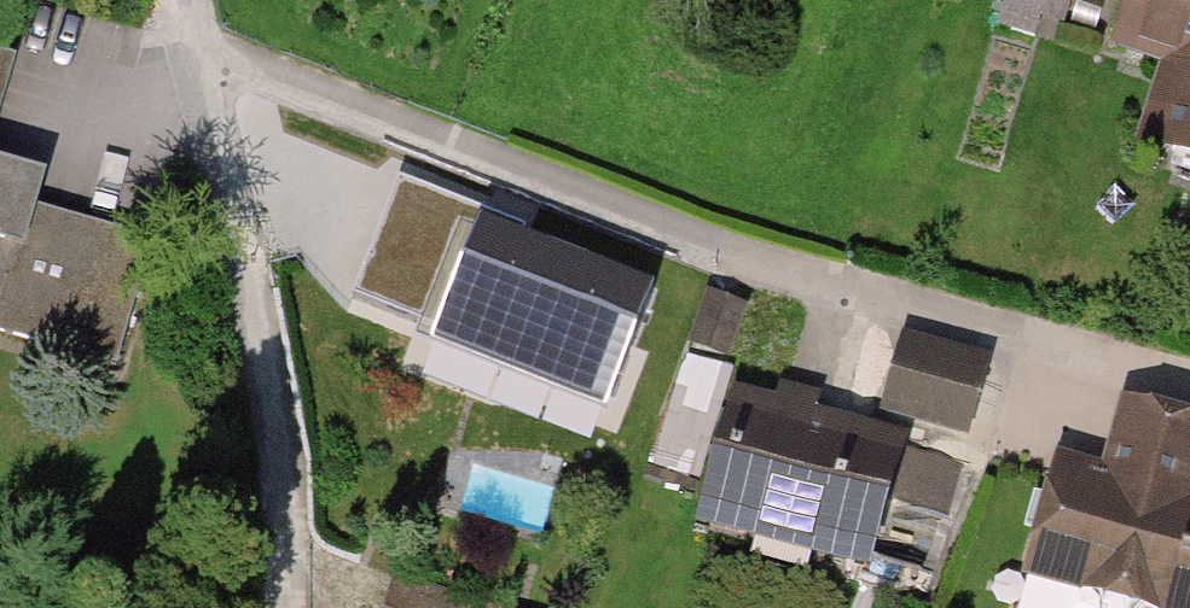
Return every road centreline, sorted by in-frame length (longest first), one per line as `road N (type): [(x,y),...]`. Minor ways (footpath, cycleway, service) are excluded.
road 1 (residential): [(201,48),(750,261),(1189,398)]
road 2 (residential): [(201,48),(286,607)]

